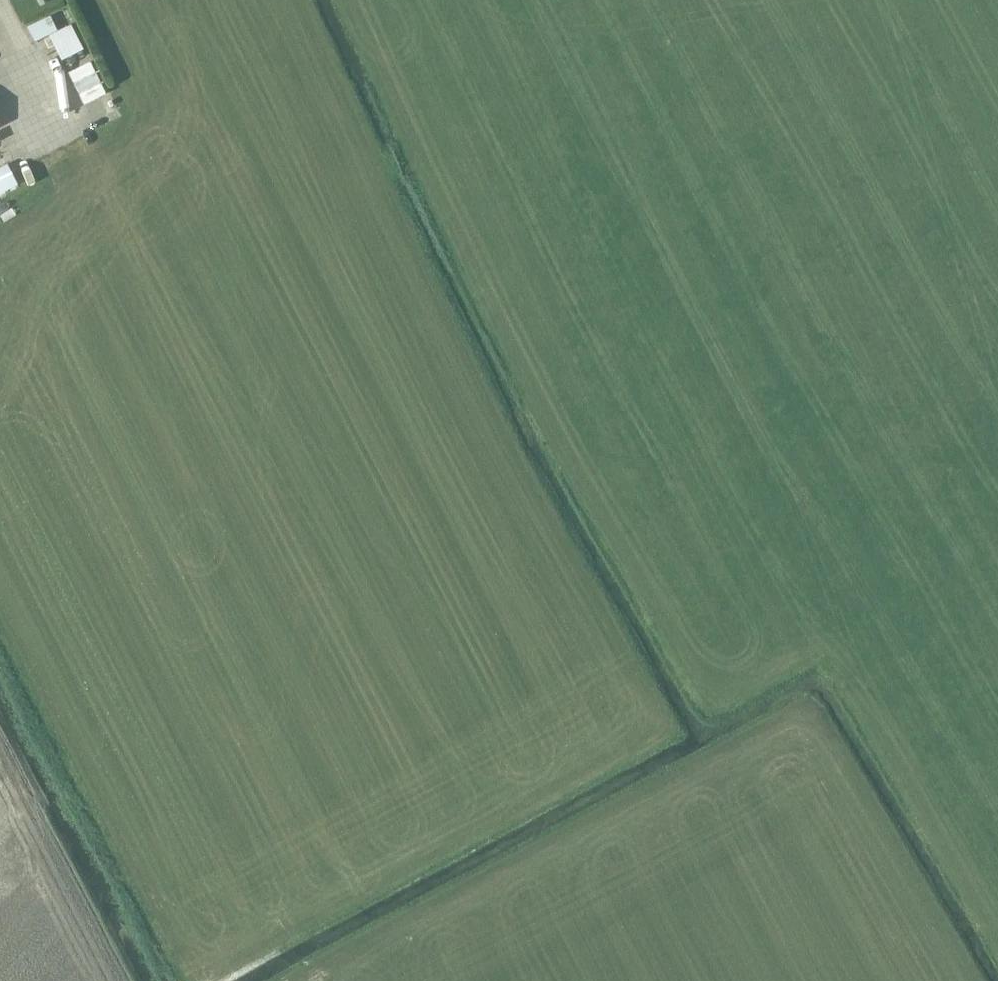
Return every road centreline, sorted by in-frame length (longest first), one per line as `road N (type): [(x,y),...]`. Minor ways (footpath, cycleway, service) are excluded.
road 1 (track): [(0,752),(129,980)]

